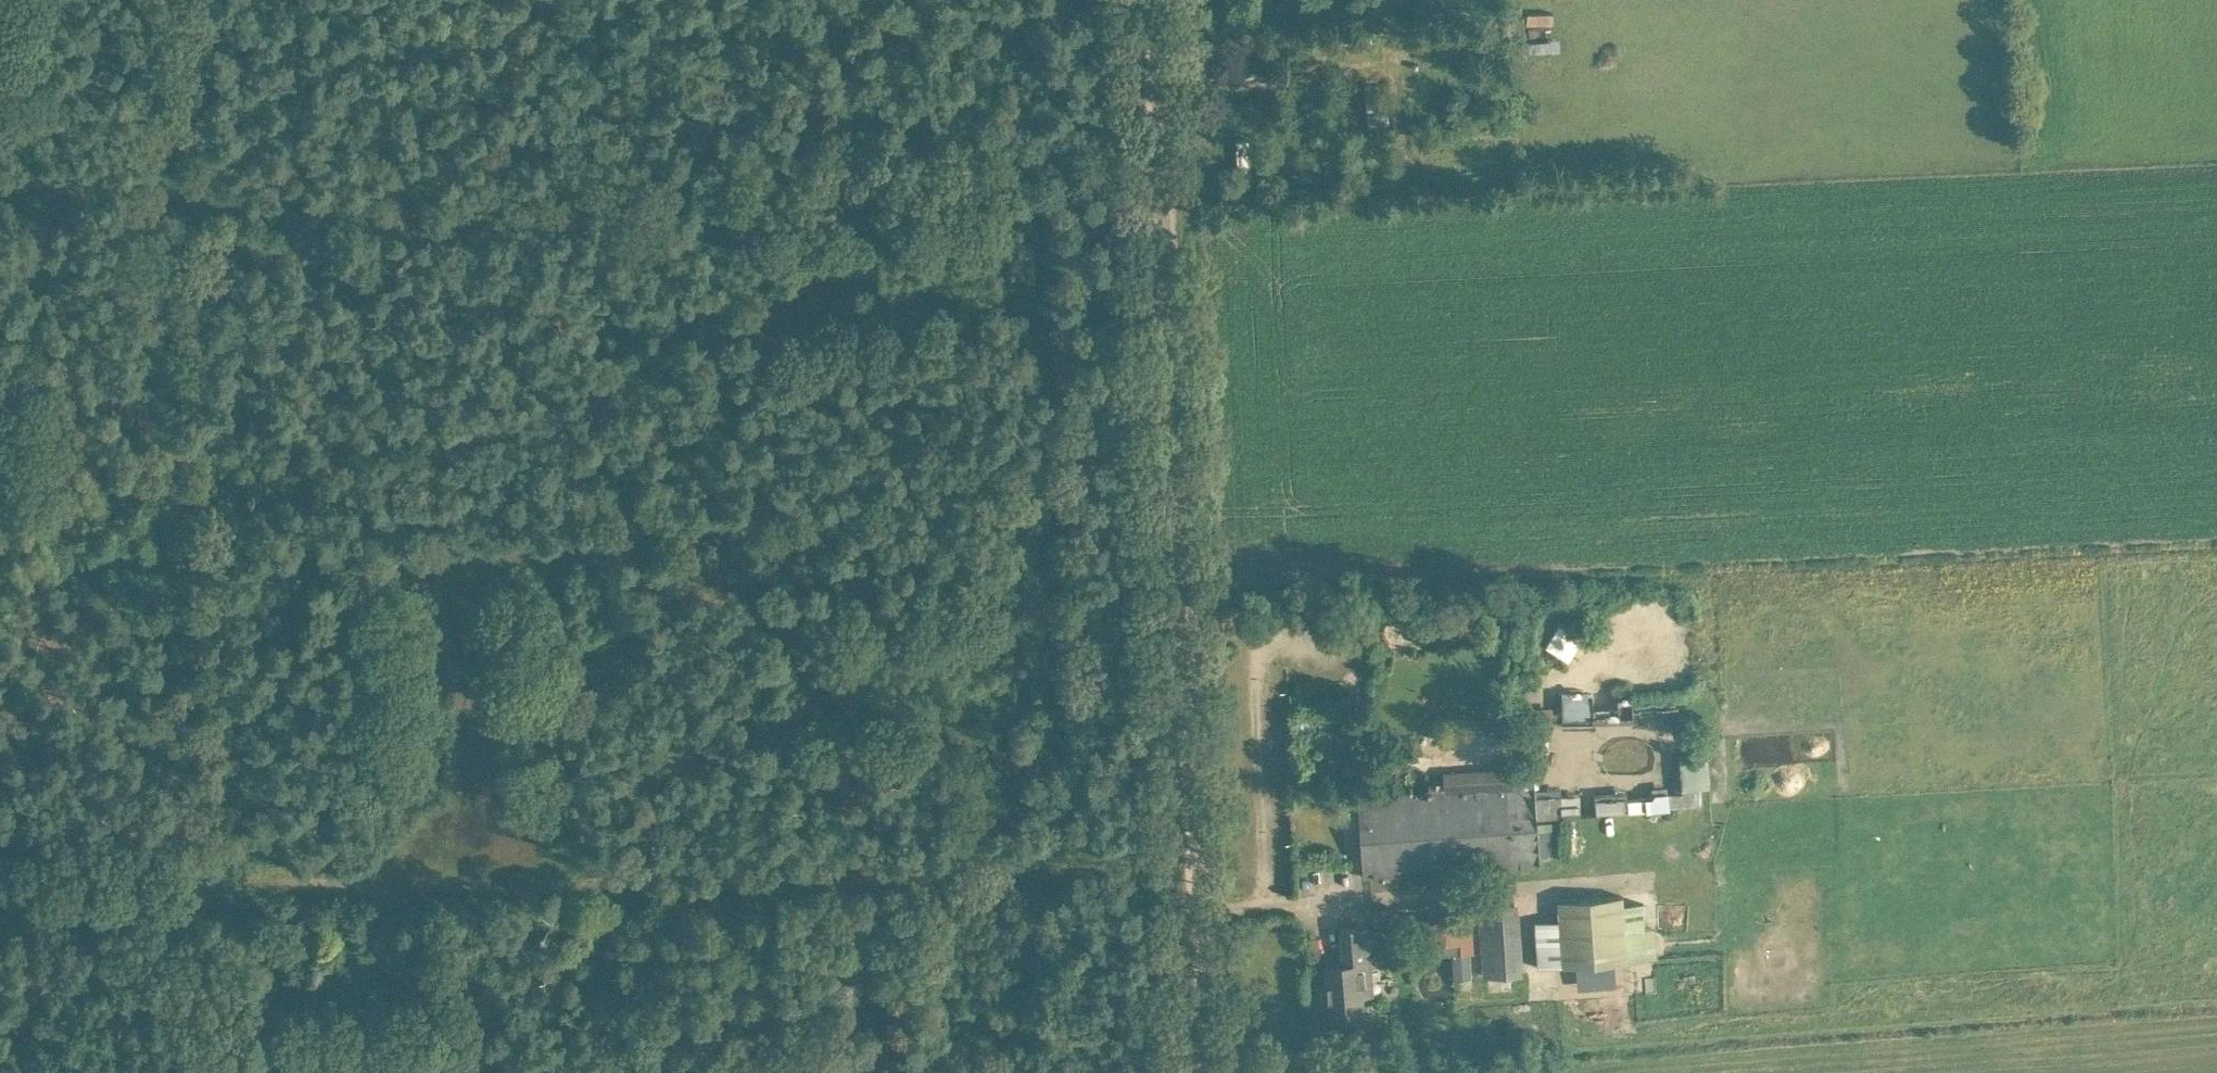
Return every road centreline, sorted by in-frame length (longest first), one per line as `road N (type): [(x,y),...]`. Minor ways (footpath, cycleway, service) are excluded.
road 1 (unclassified): [(1210,1072),(1154,0)]

